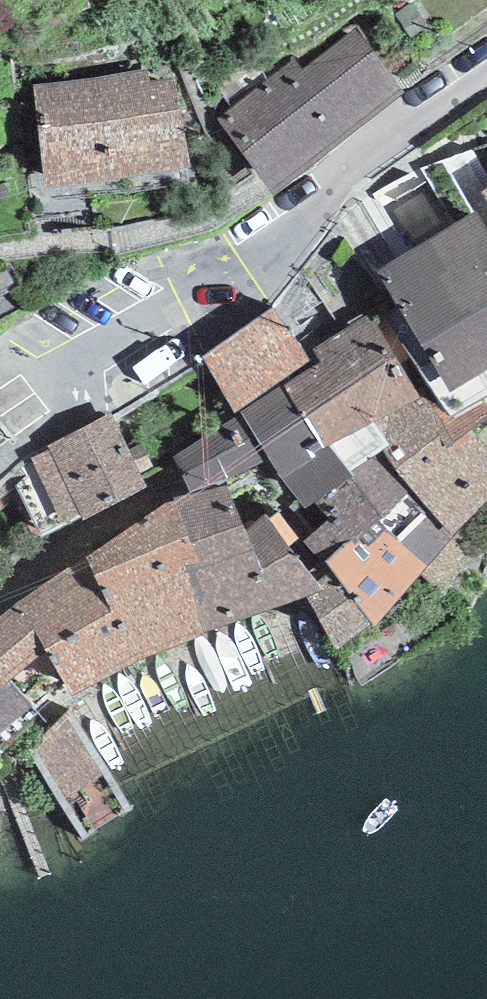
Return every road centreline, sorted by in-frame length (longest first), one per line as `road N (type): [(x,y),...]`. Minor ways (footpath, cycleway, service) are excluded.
road 1 (residential): [(20,447),(57,422),(95,355),(217,285),(486,70)]

